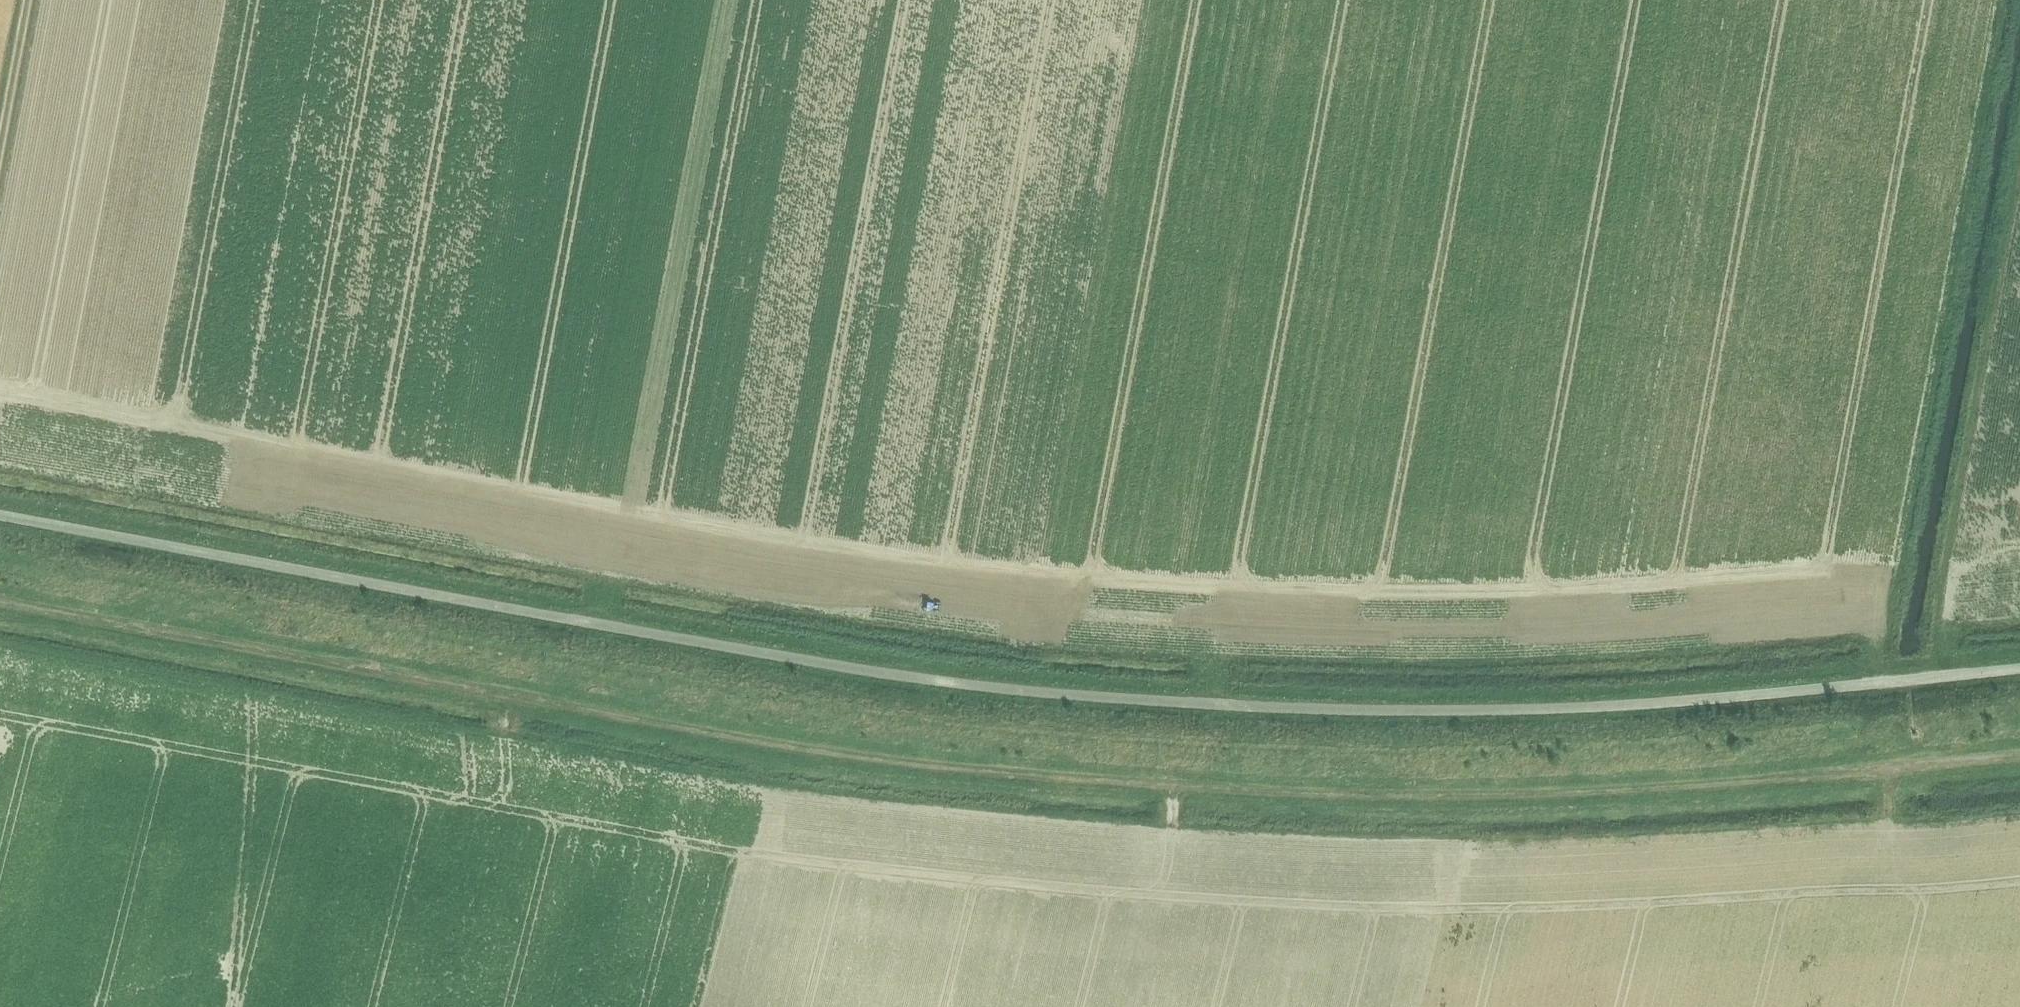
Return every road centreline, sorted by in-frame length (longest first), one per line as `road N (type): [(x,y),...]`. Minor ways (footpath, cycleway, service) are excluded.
road 1 (unclassified): [(2019,666),(1392,717),(1075,702),(847,676),(0,520)]
road 2 (track): [(0,605),(843,761),(1176,793),(1533,801),(2019,761)]

